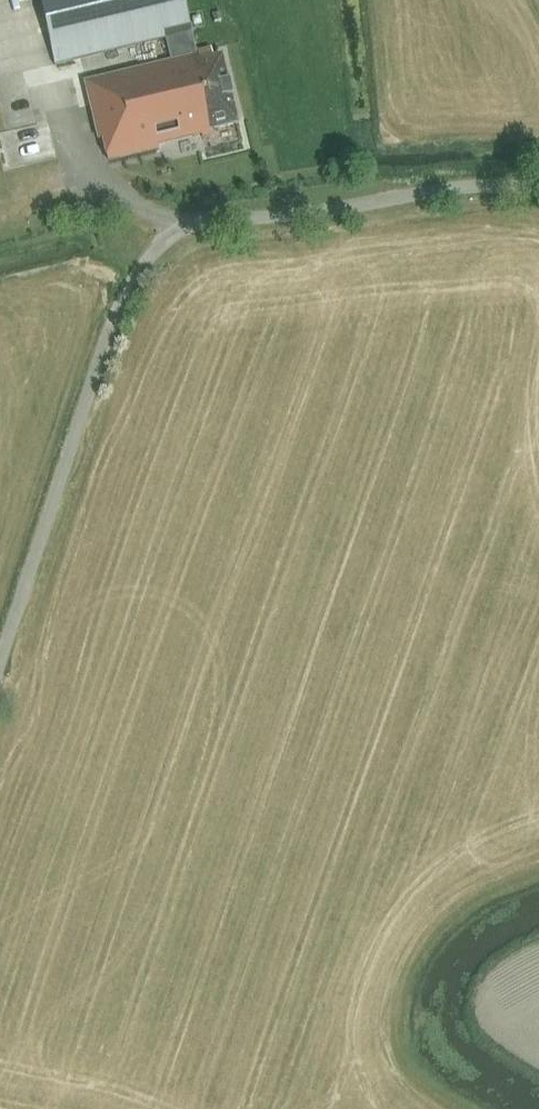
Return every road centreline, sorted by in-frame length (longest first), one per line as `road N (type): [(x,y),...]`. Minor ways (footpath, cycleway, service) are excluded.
road 1 (unclassified): [(0,657),(107,334),(131,280),(165,240),(211,221),(452,189),(538,190)]

